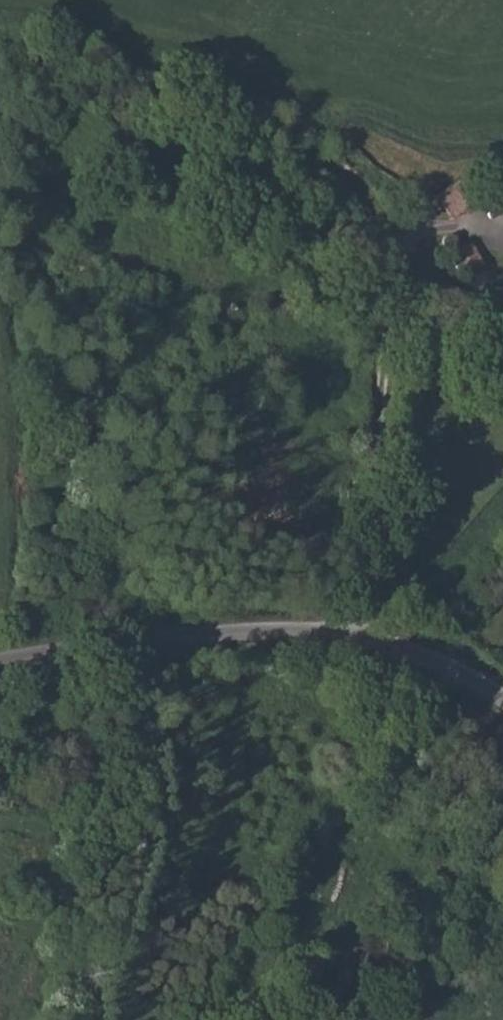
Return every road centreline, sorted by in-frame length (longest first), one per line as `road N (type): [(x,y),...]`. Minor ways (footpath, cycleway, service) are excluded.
road 1 (track): [(354,634),(399,245),(377,206),(302,145)]
road 2 (unclassified): [(0,658),(265,626),(354,634),(413,650),(502,701)]
road 3 (track): [(232,104),(0,94)]

